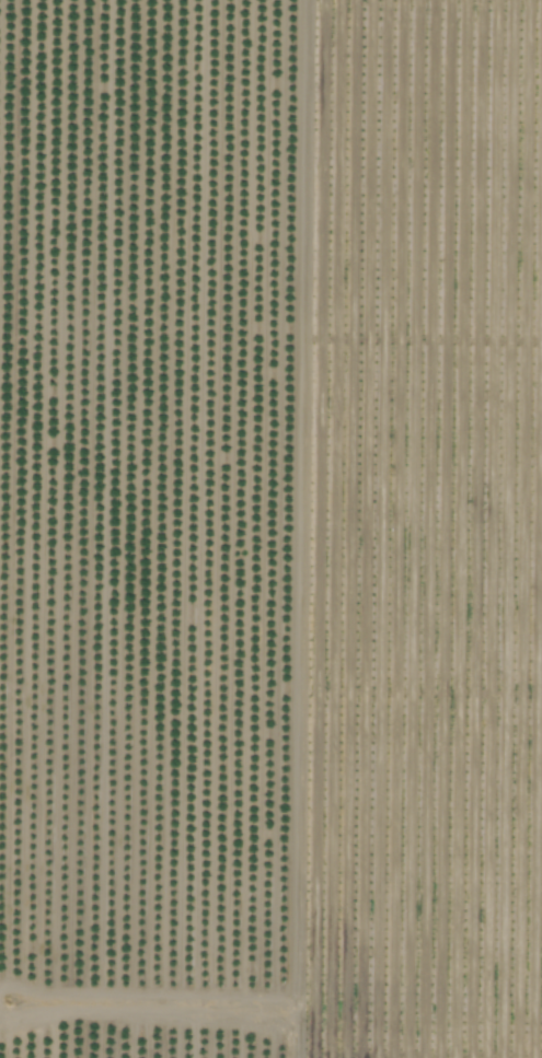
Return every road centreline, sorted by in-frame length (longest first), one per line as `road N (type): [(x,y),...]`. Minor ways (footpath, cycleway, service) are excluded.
road 1 (track): [(541,1022),(0,1022)]

